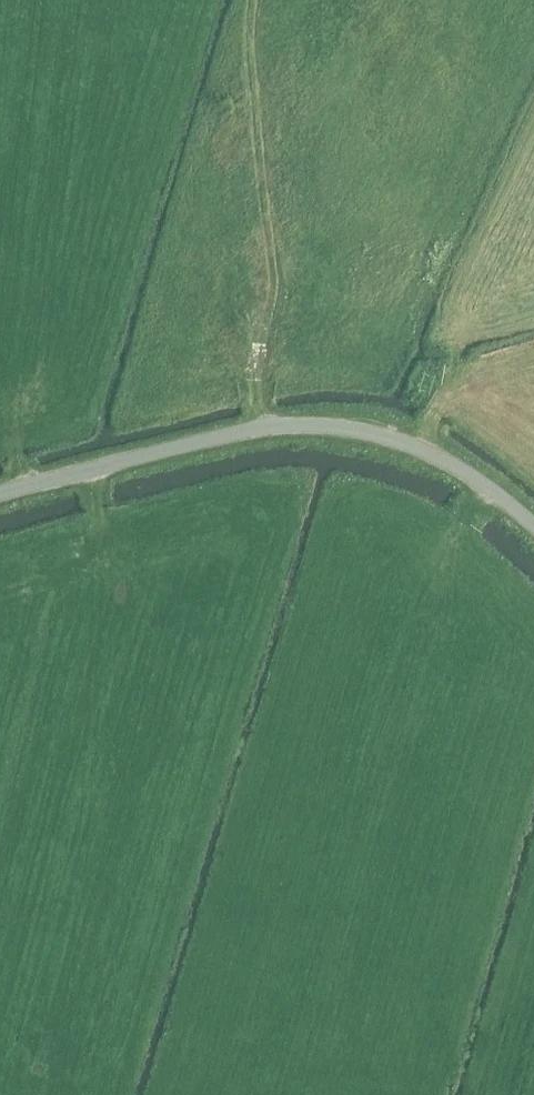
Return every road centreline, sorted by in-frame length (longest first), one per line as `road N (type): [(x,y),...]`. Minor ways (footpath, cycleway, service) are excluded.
road 1 (unclassified): [(533,532),(445,466),(392,441),(328,429),(245,433),(0,495)]

